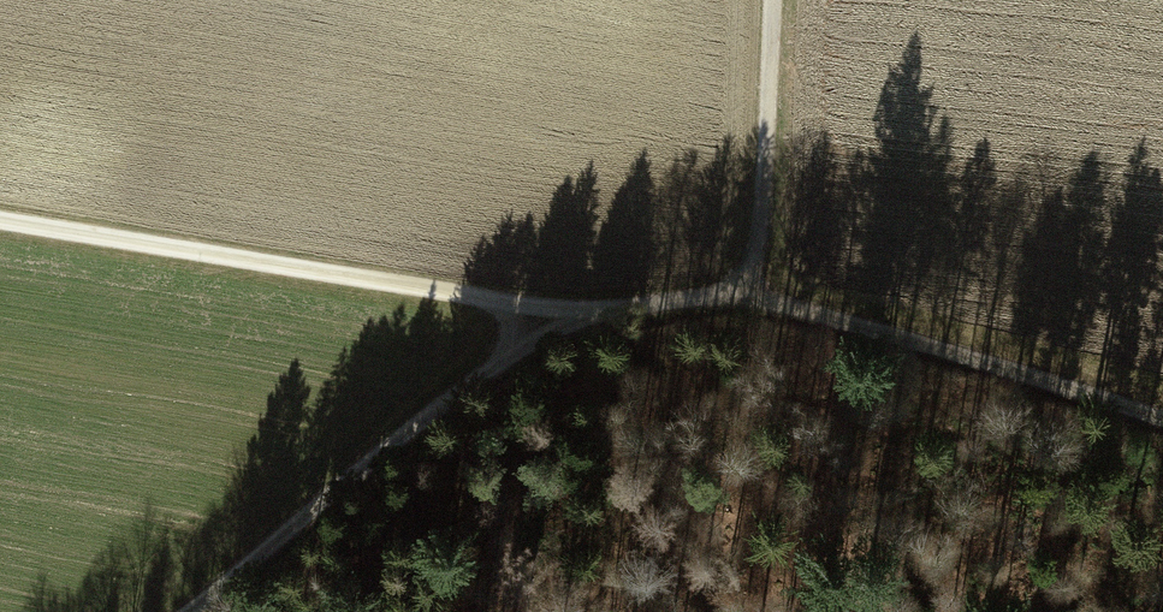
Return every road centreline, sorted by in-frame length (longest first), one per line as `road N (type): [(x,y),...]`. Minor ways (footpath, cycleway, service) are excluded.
road 1 (track): [(0,218),(527,308)]
road 2 (track): [(177,611),(343,478),(527,308)]
road 3 (track): [(753,289),(1162,430)]
road 4 (track): [(753,289),(775,0)]
road 5 (track): [(527,308),(753,289)]

